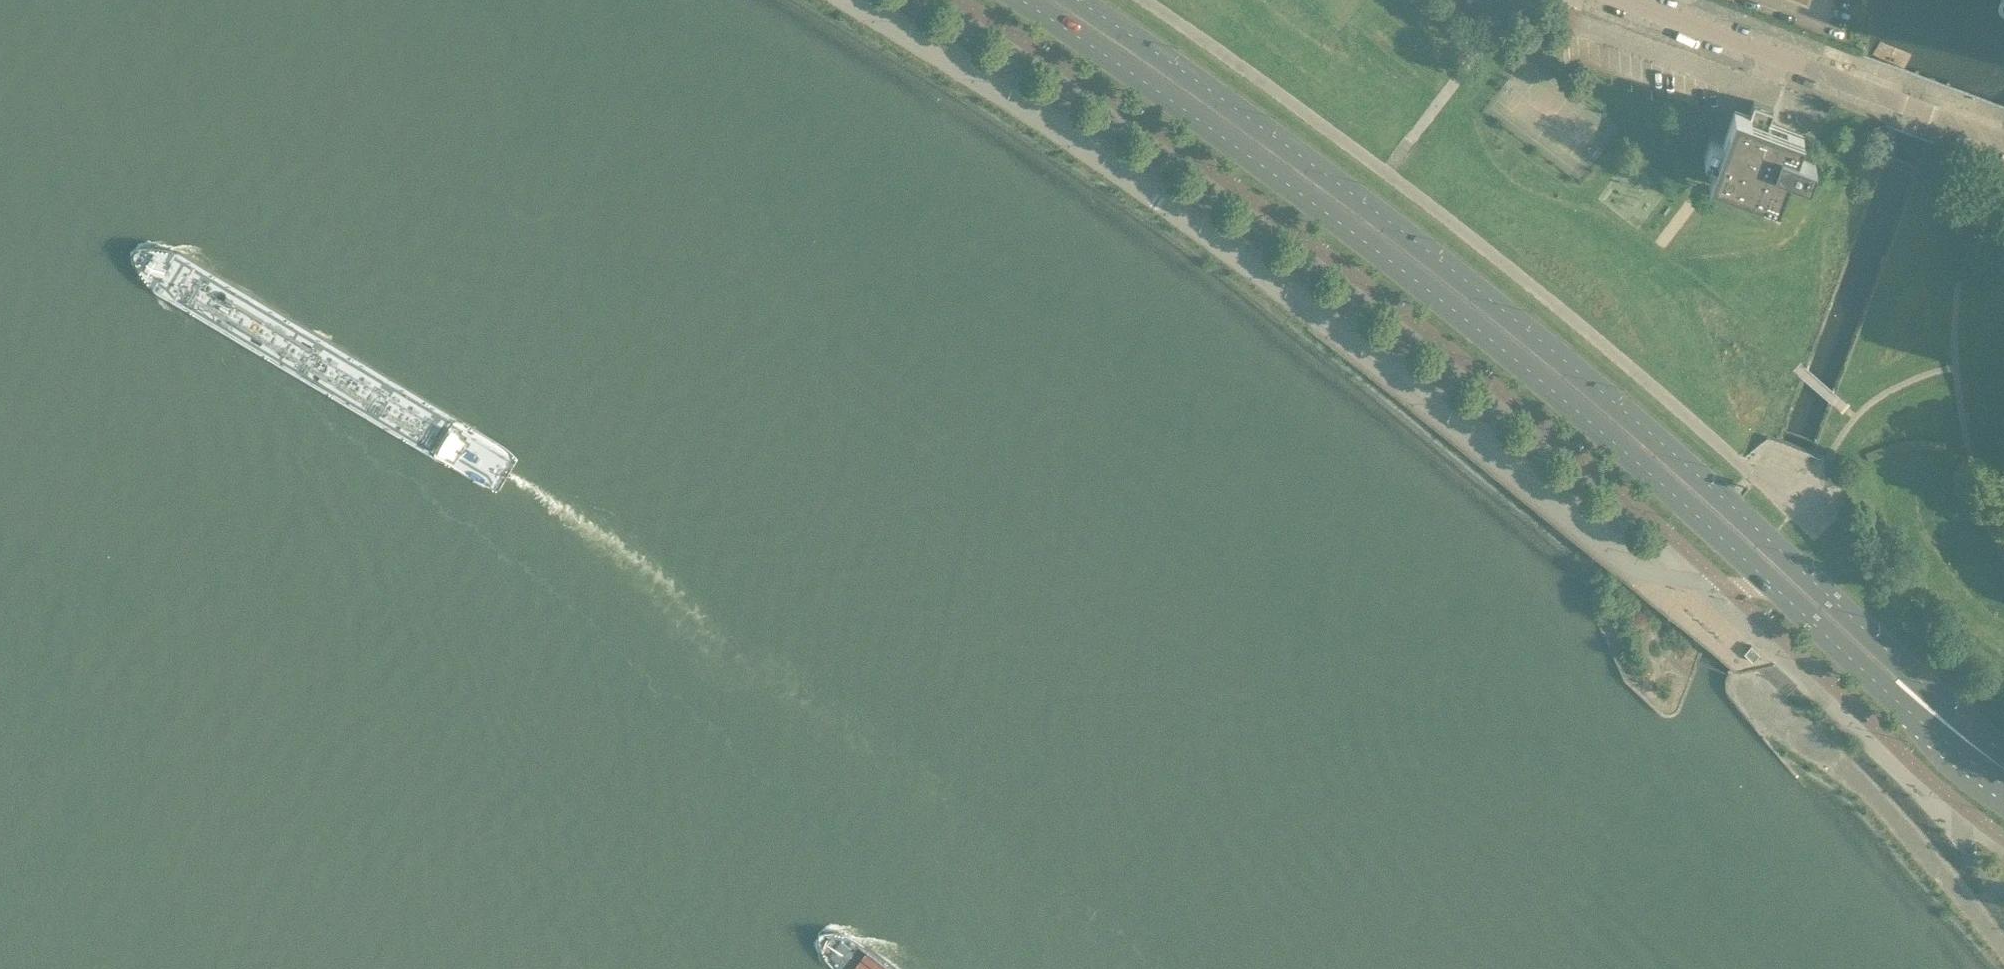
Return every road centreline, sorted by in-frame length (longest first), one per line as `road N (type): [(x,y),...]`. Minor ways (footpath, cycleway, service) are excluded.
road 1 (unclassified): [(840,0),(1059,141),(1376,365),(1632,572),(1727,587),(1773,584)]
road 2 (primary): [(1925,707),(1897,662),(1644,428),(1401,231),(1075,0)]
road 3 (primary): [(1021,0),(1381,253),(1773,584)]
road 4 (residential): [(2003,141),(1622,0)]
road 5 (primary): [(1773,584),(1877,683),(1925,707)]

